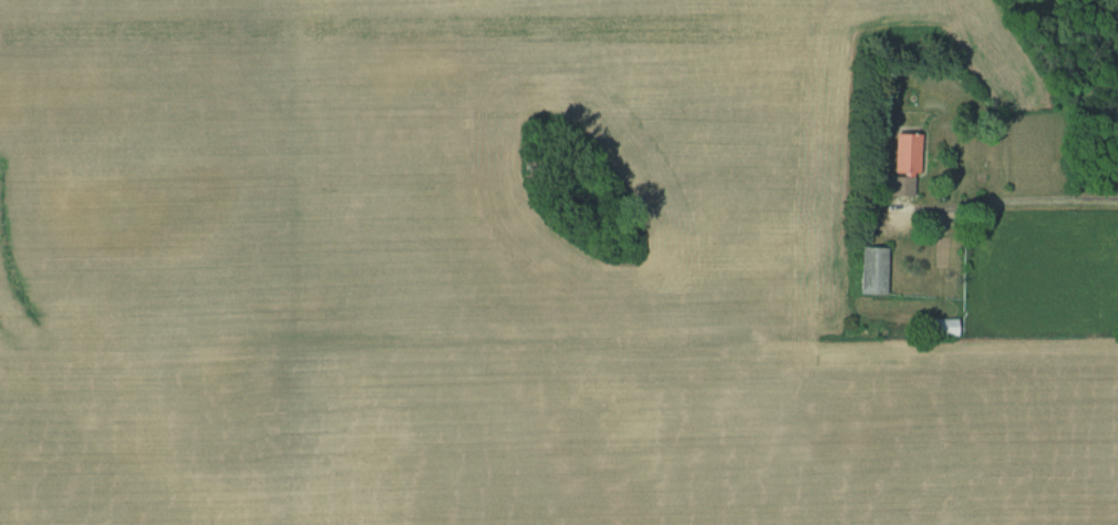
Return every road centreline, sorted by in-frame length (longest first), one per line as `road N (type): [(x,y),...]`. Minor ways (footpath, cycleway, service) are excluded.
road 1 (residential): [(1117,203),(955,214)]

